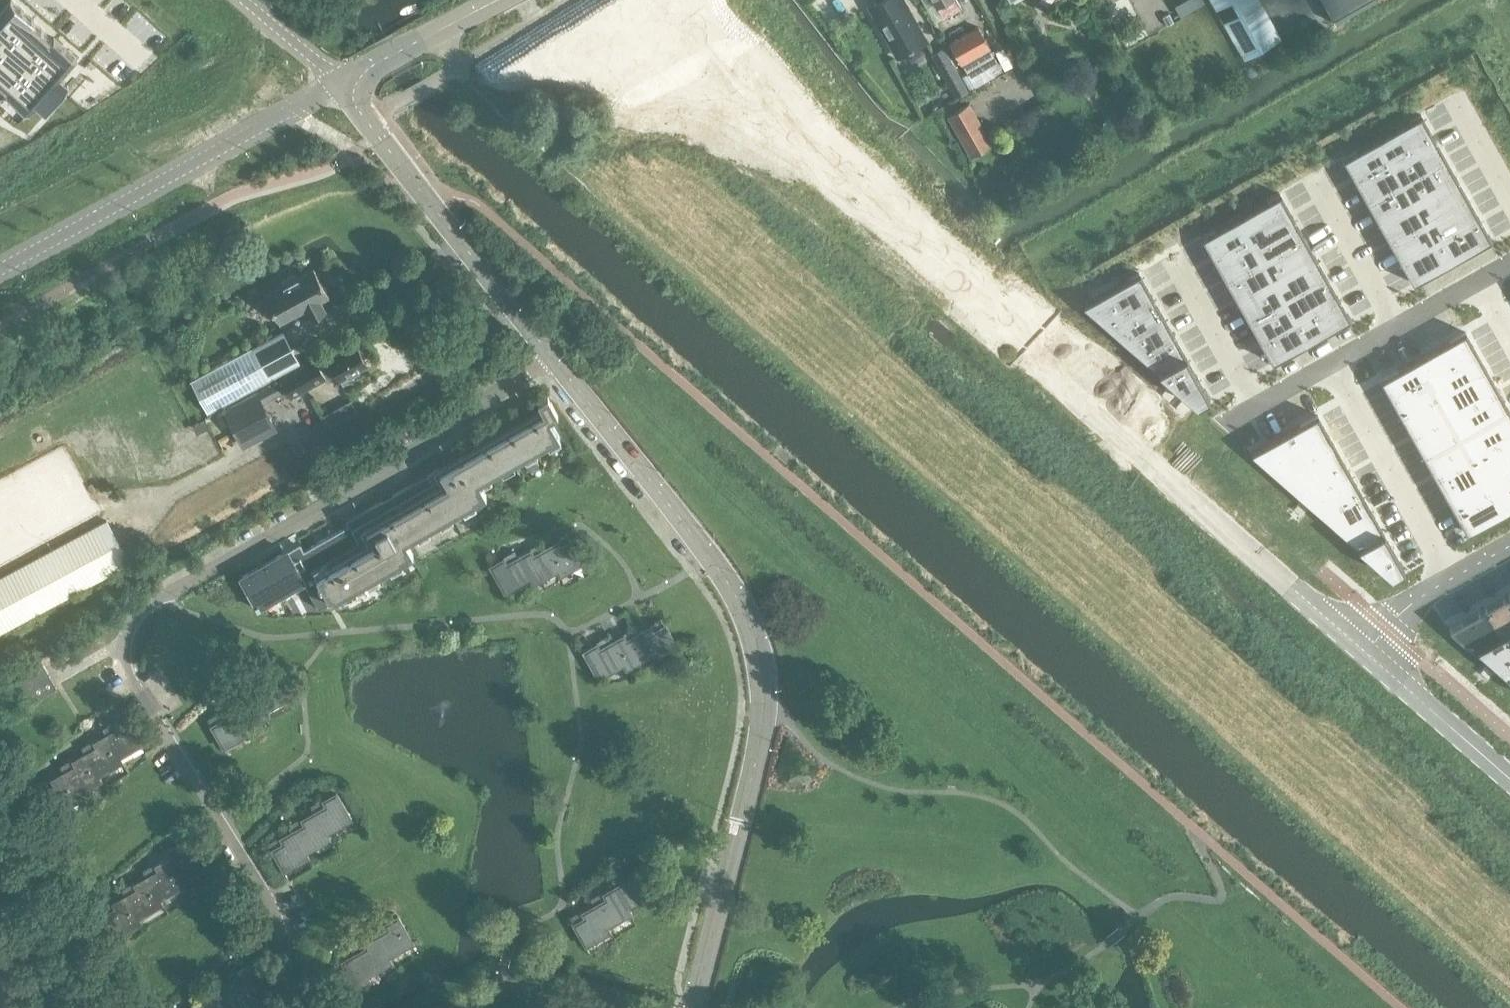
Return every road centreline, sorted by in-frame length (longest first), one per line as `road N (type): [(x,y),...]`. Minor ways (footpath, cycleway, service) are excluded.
road 1 (residential): [(552,354),(359,486),(136,612),(127,627),(129,668),(278,914),(302,1007)]
road 2 (tertiary): [(1360,647),(738,100)]
road 3 (tertiary): [(695,1007),(760,747),(763,672),(732,588),(552,354)]
road 4 (unclassified): [(343,85),(0,270)]
road 5 (tertiary): [(552,354),(343,85)]
road 6 (unclassified): [(1226,421),(1509,259)]
road 7 (tertiary): [(1509,778),(1360,647)]
road 8 (unclassified): [(1509,546),(1413,600),(1360,647)]
road 9 (unclassified): [(244,0),(343,85)]

